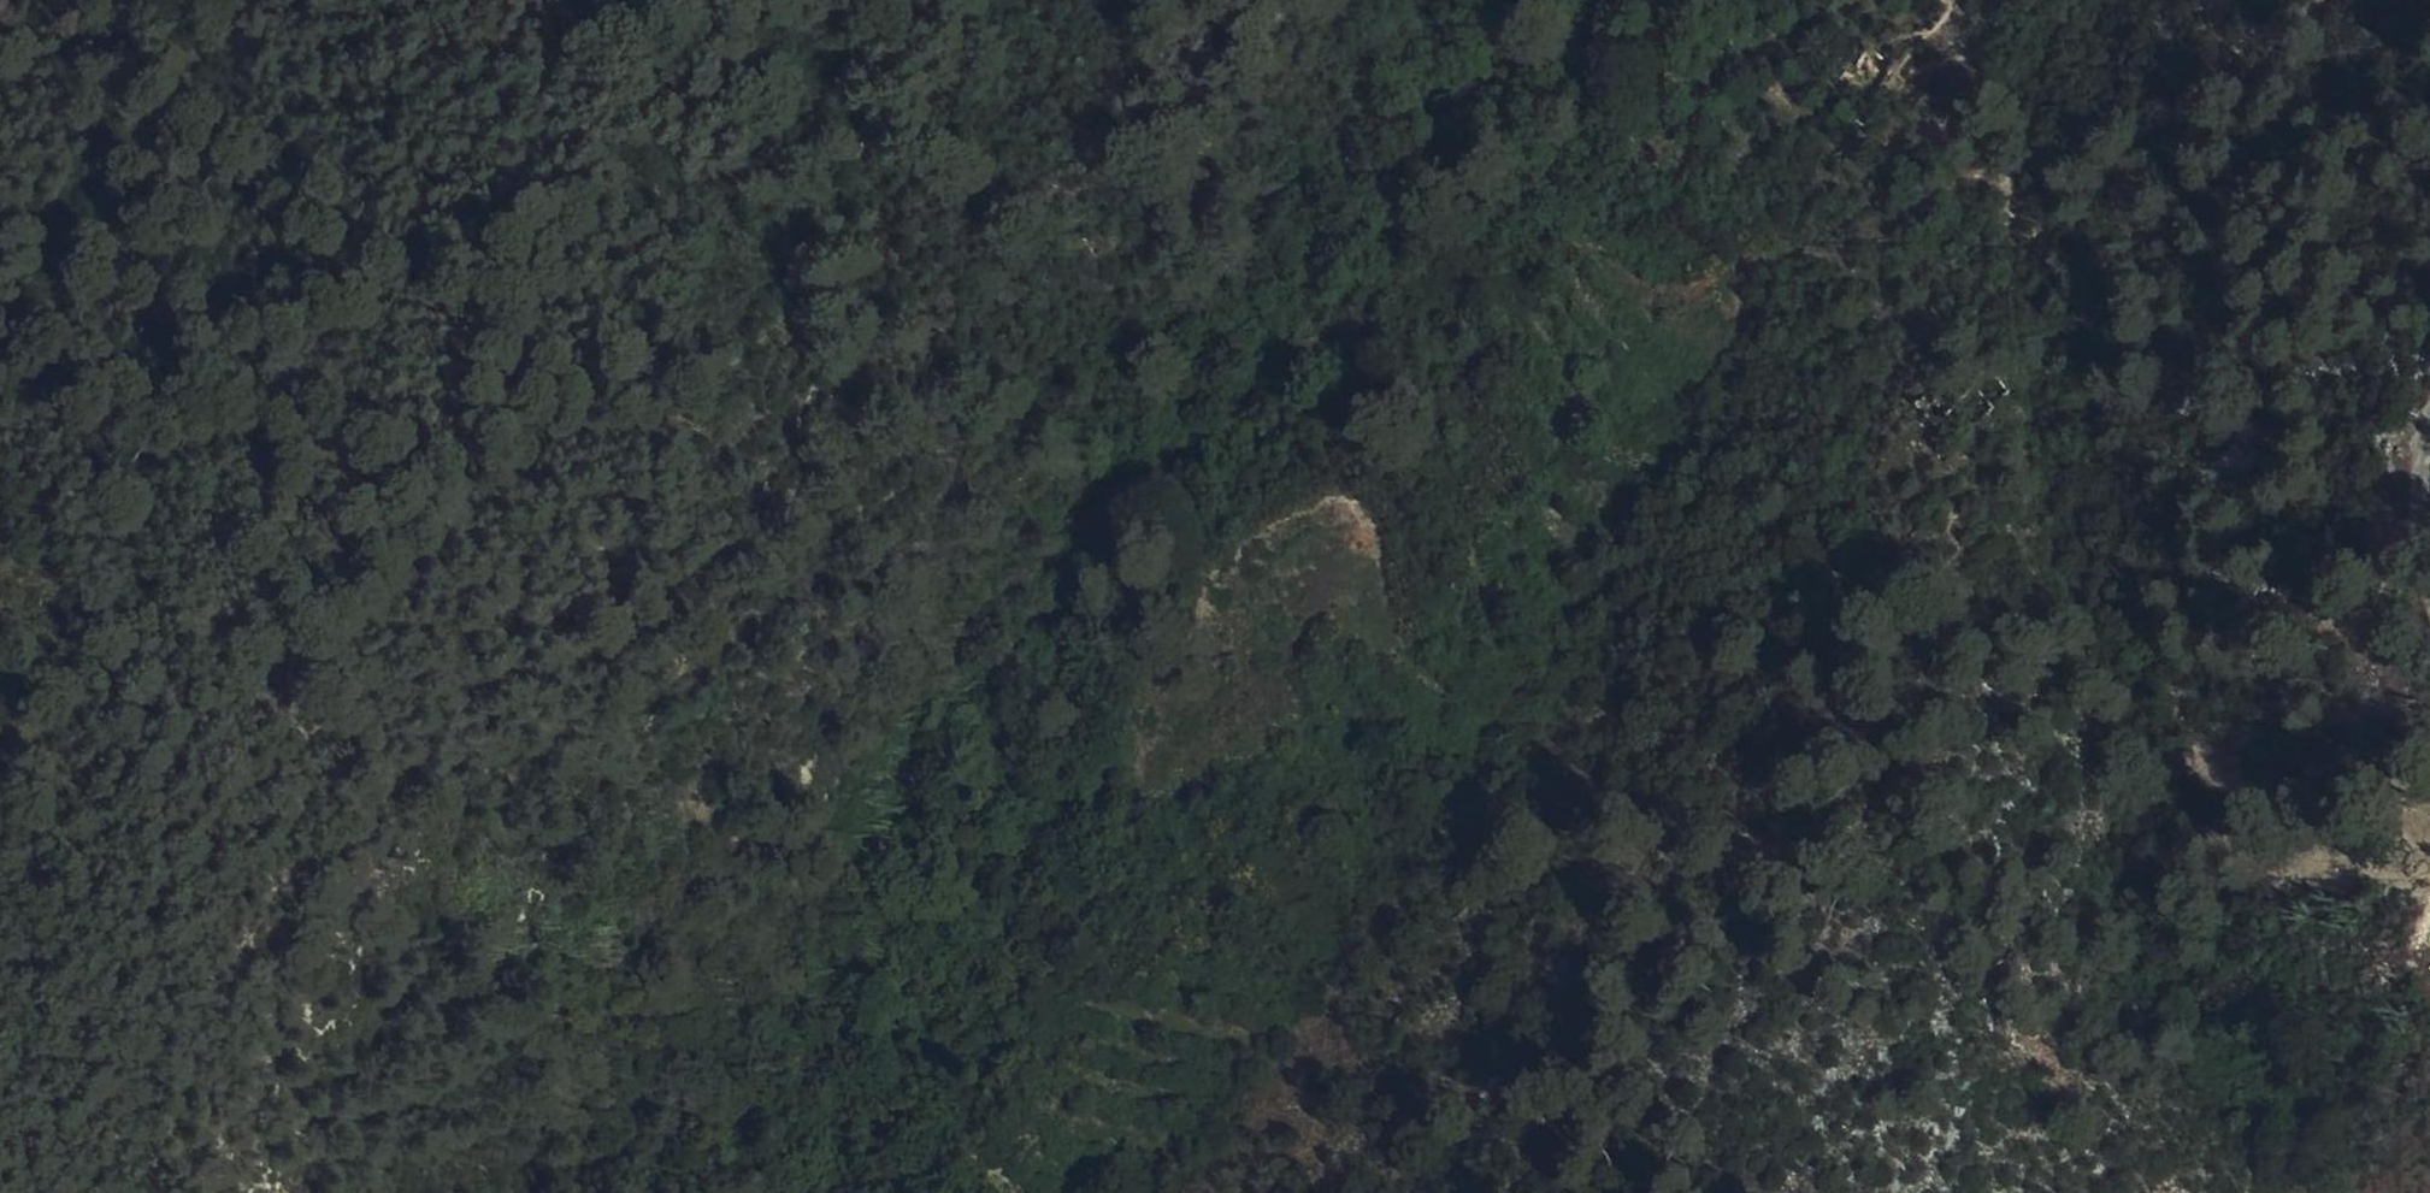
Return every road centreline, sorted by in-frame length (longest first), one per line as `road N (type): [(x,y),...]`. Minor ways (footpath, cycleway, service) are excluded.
road 1 (track): [(2429,408),(2418,527),(2429,573)]

